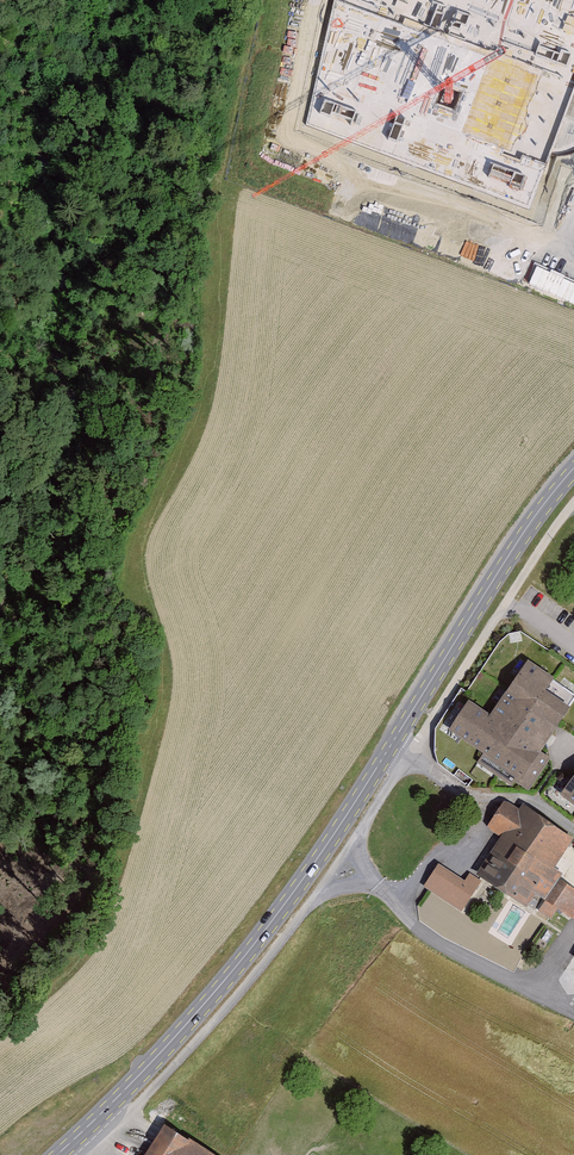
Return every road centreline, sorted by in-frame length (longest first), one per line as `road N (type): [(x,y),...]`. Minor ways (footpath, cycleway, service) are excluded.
road 1 (secondary): [(573,469),(504,562),(283,909),(189,1022),(52,1154)]
road 2 (track): [(350,849),(415,934),(513,985),(573,992)]
road 3 (track): [(573,831),(529,802),(472,794),(389,749)]

